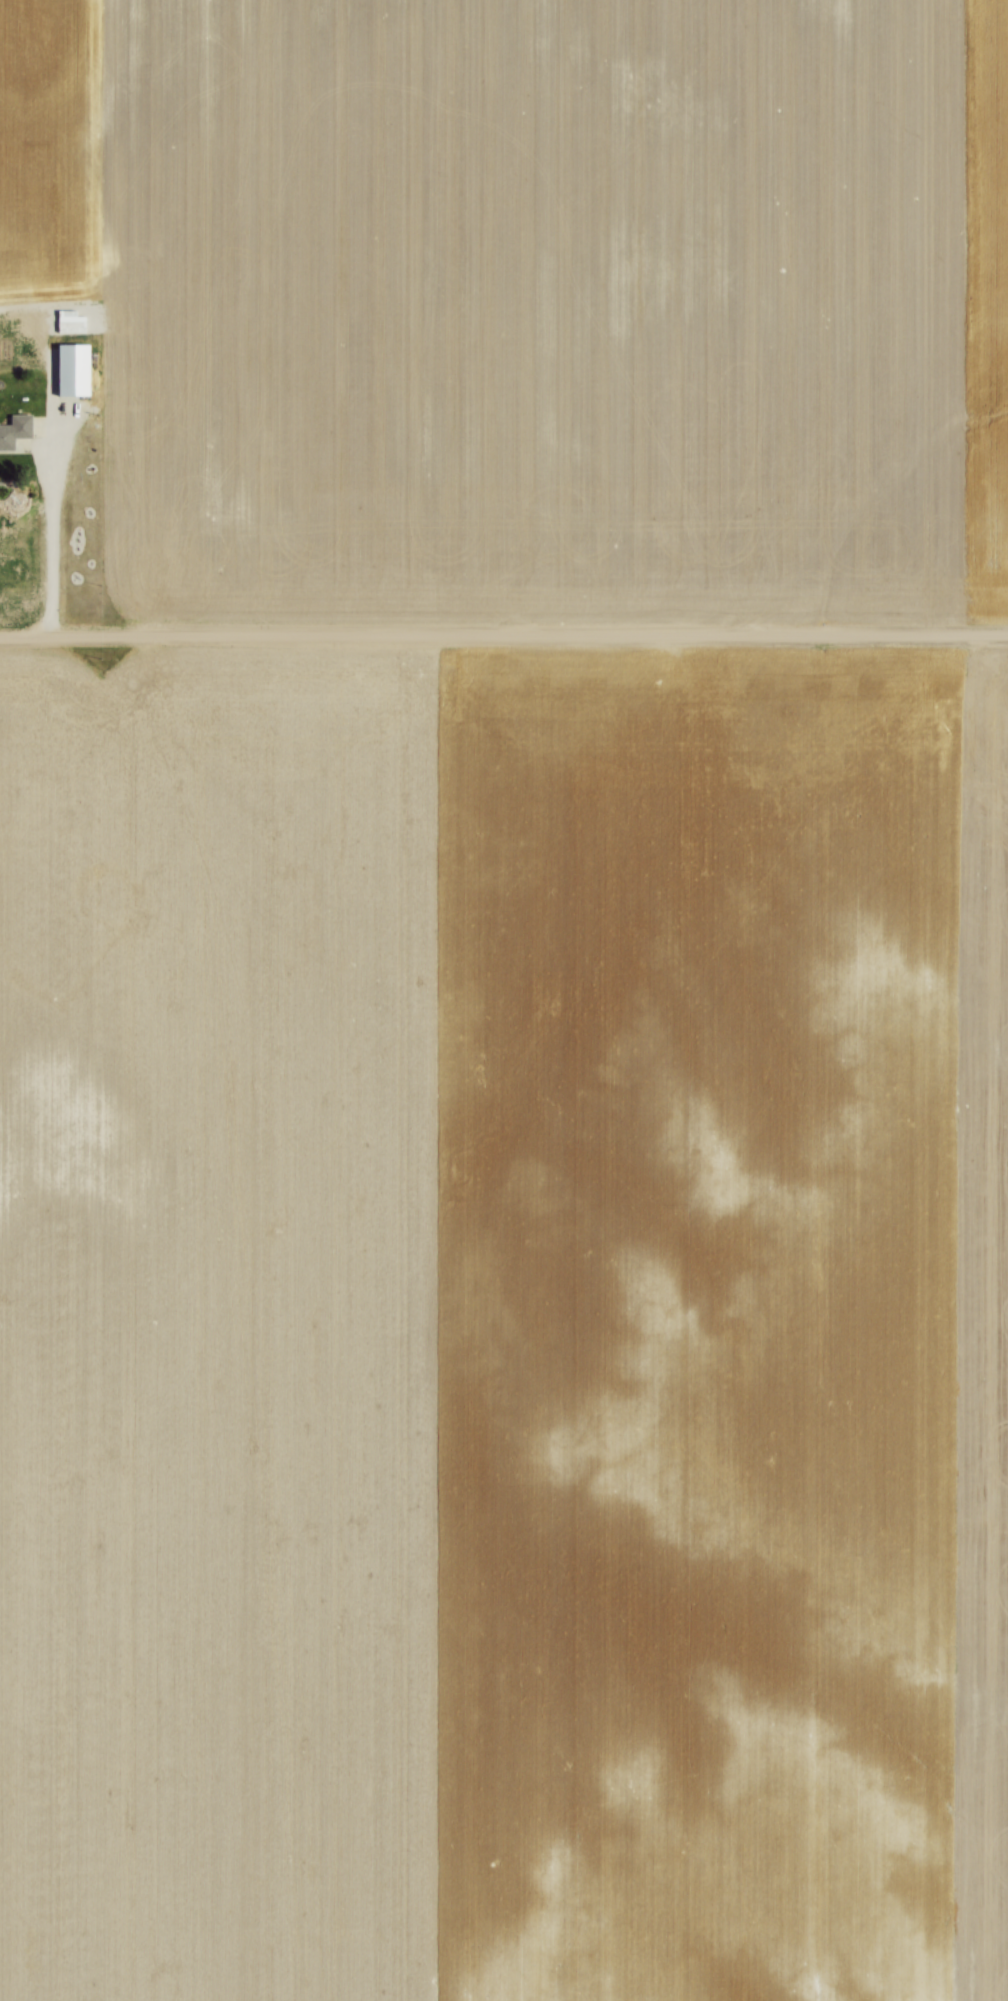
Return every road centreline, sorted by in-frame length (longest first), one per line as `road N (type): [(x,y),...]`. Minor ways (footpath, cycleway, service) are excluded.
road 1 (residential): [(1007,641),(0,641)]

